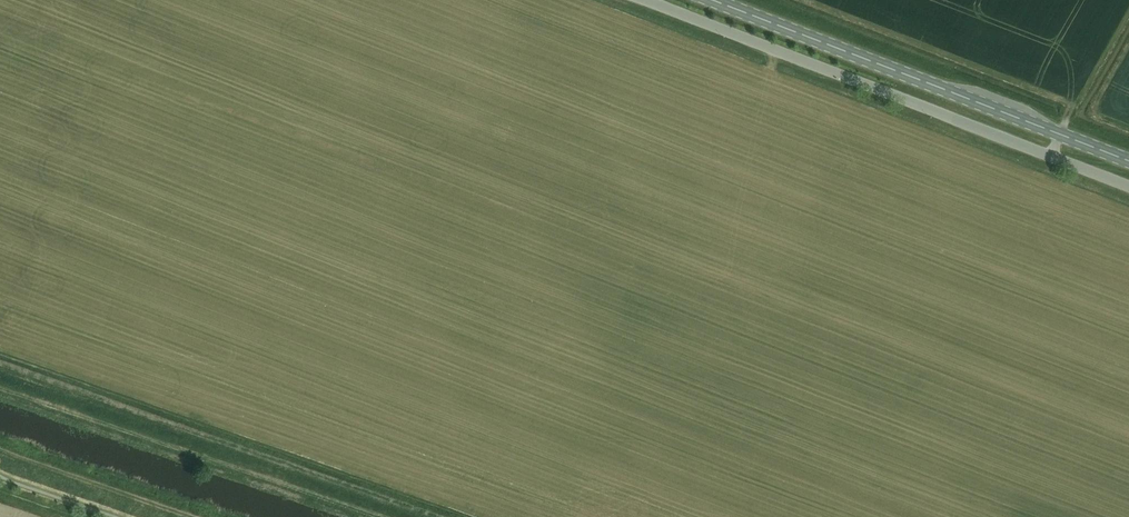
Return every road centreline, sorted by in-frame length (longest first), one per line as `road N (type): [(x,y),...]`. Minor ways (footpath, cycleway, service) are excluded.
road 1 (unclassified): [(1128,186),(648,0)]
road 2 (secondary): [(1128,161),(713,0)]
road 3 (track): [(373,516),(0,390)]

